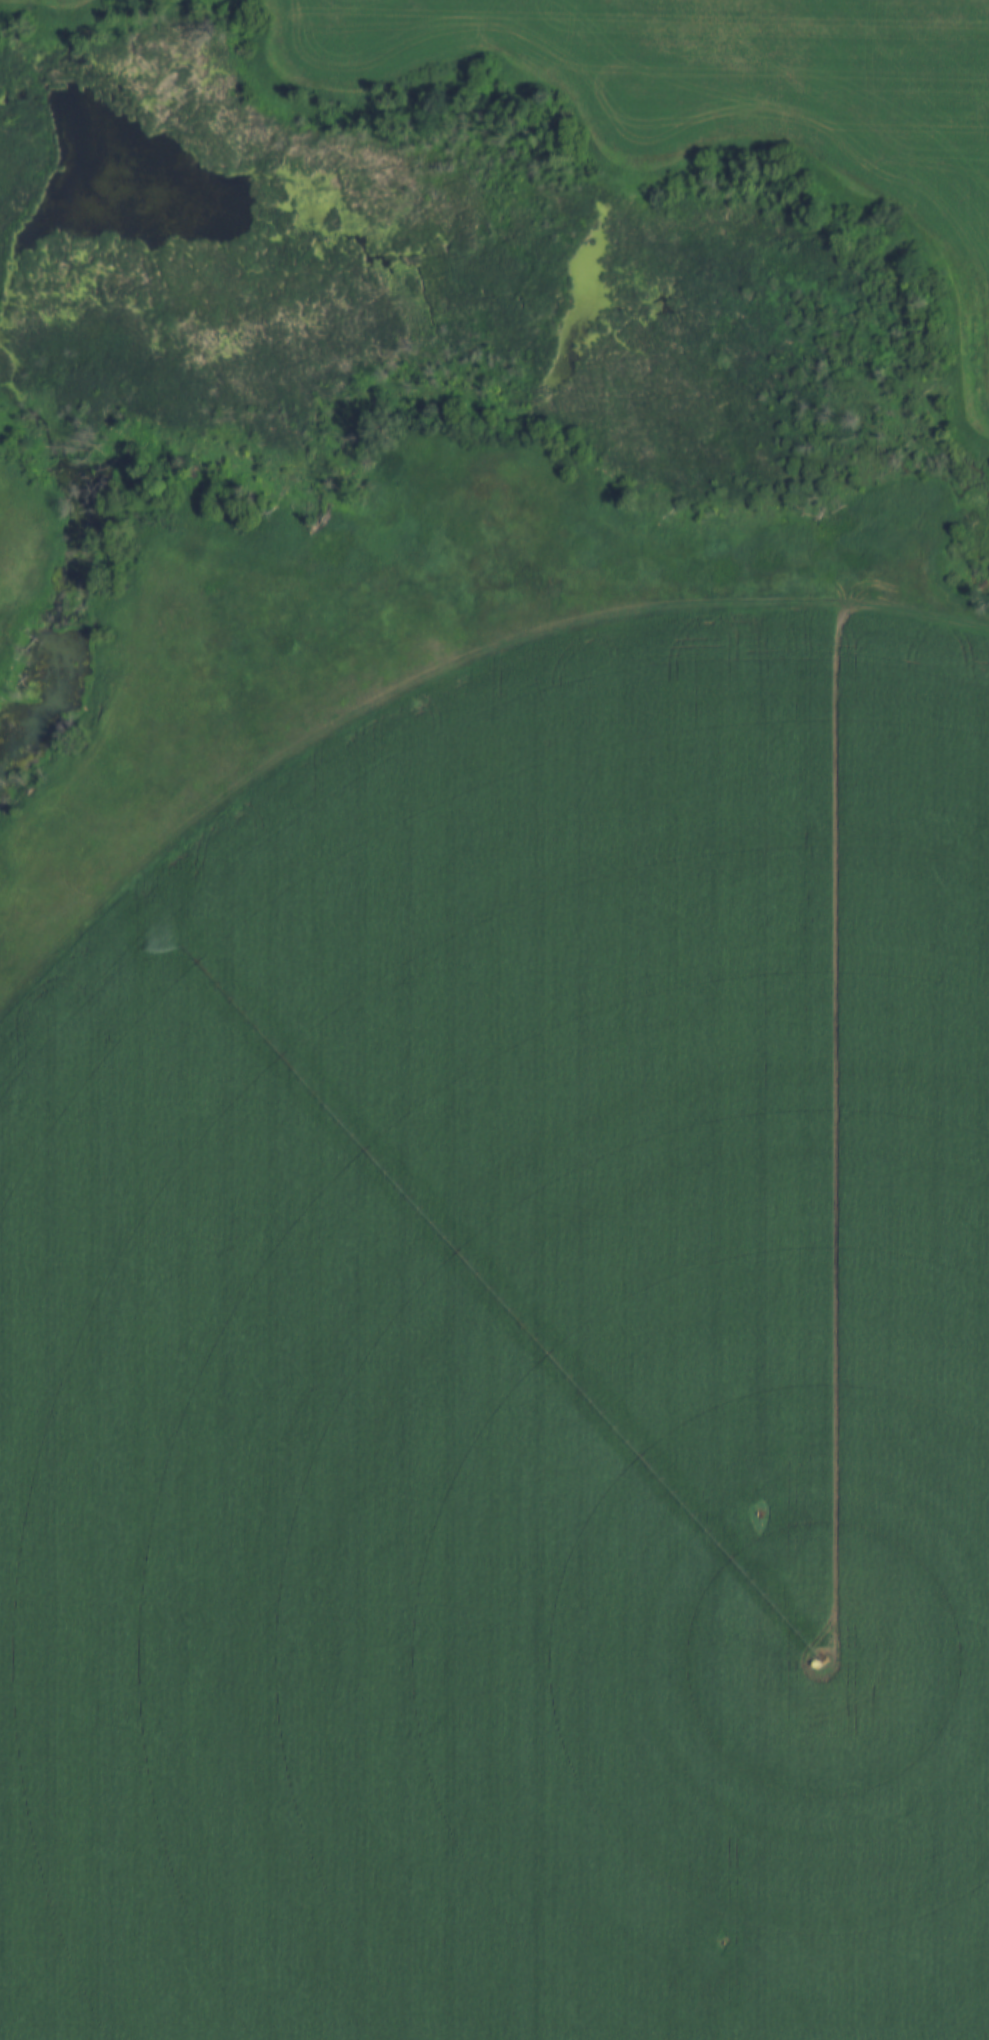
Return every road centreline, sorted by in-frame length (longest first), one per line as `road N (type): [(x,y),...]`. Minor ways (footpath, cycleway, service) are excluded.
road 1 (track): [(988,622),(919,605),(751,604),(618,620),(476,654),(305,744),(178,831),(59,930),(11,977),(0,1003)]

